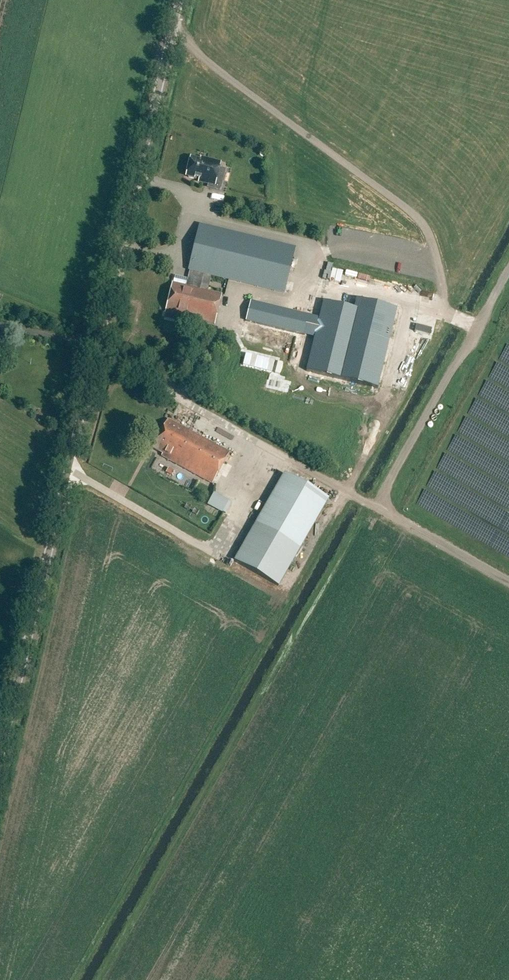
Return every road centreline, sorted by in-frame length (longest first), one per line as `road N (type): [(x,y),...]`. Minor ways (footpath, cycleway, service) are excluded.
road 1 (unclassified): [(0,782),(184,0)]
road 2 (track): [(101,353),(508,586)]

